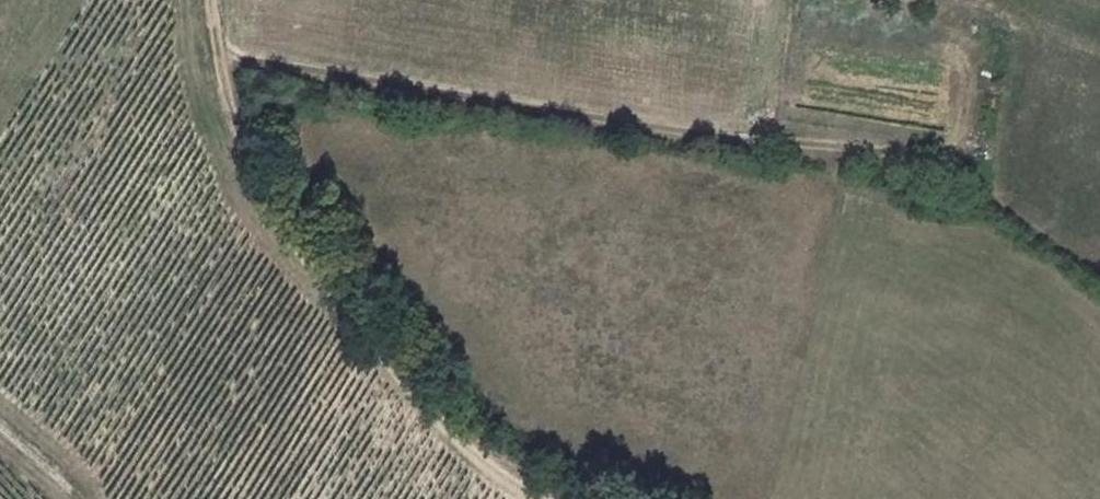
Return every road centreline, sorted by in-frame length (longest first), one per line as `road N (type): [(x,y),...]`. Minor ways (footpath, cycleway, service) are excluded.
road 1 (track): [(217,52),(748,143),(976,161)]
road 2 (track): [(569,498),(495,465),(435,412),(311,256),(247,154),(217,52),(212,0)]

